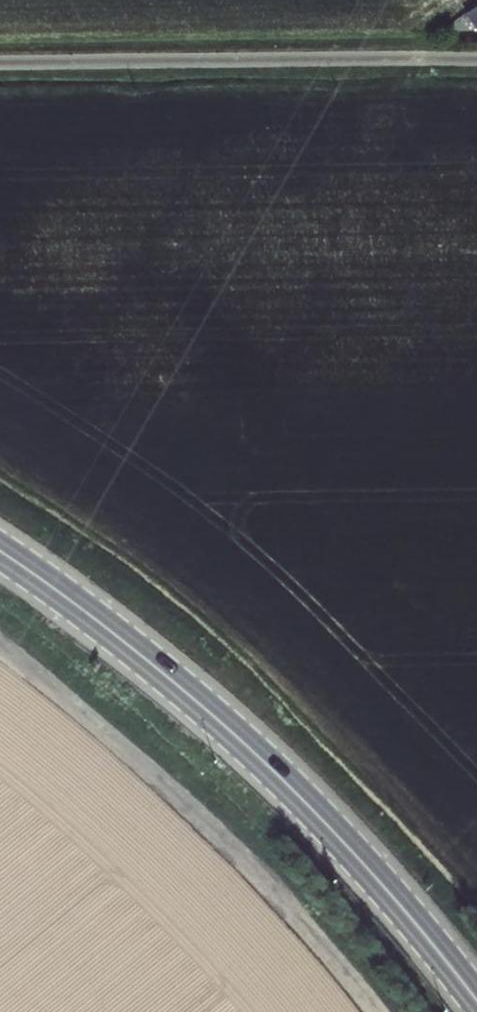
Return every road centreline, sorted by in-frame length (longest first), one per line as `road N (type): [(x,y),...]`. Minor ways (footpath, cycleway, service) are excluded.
road 1 (secondary): [(0,550),(138,653),(281,778),(476,1001)]
road 2 (residential): [(476,59),(0,63)]

